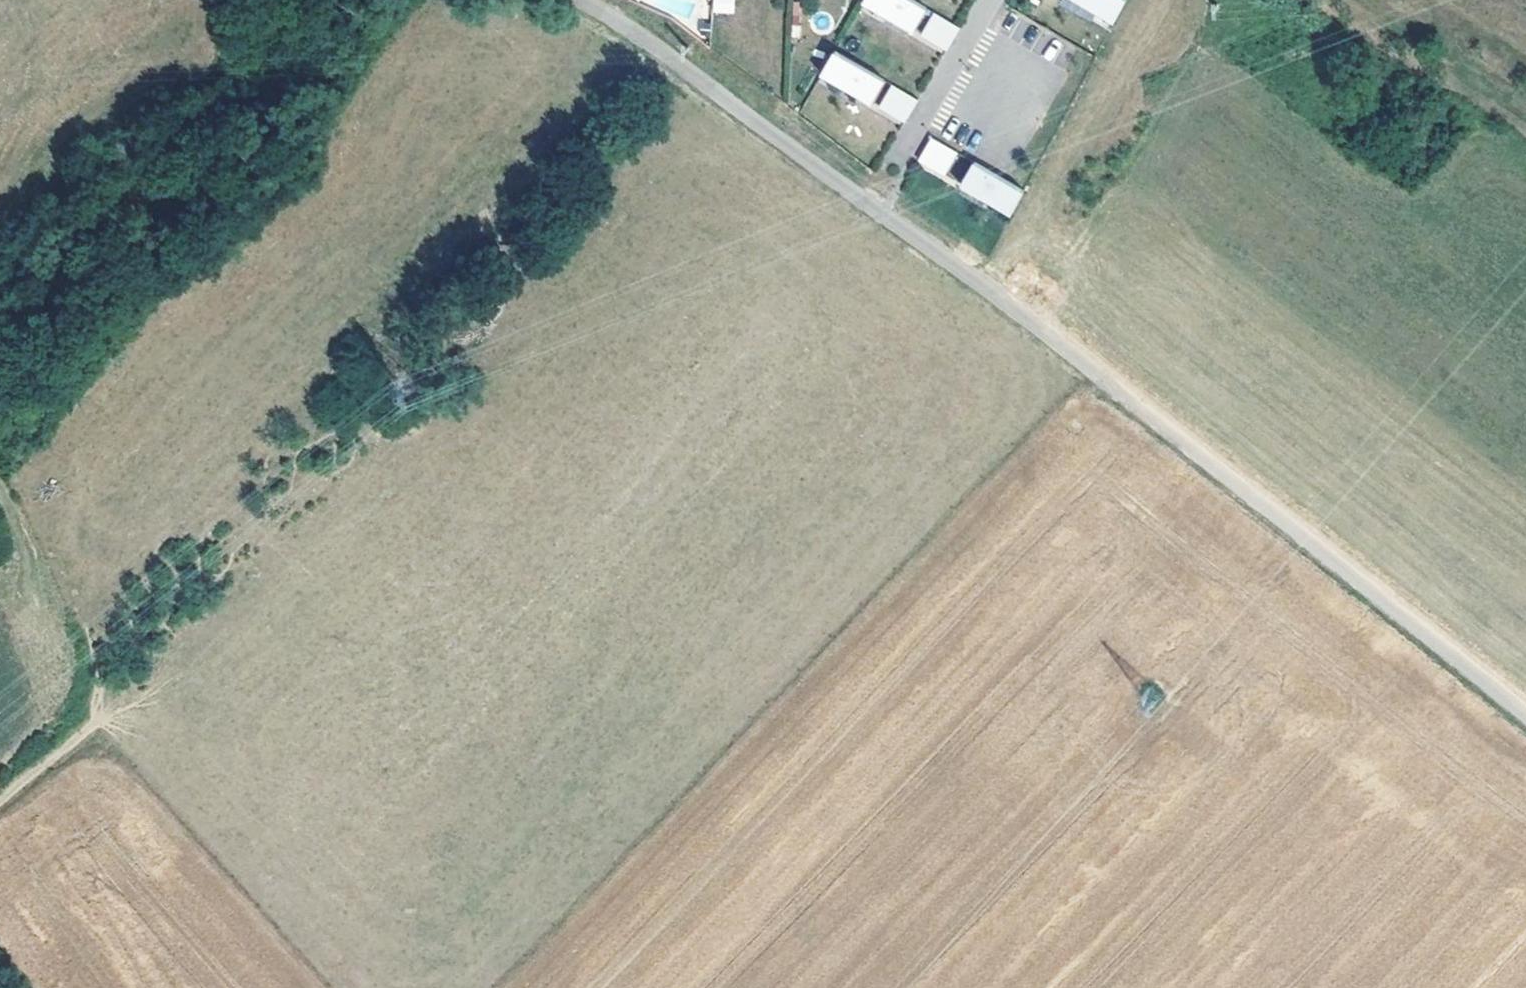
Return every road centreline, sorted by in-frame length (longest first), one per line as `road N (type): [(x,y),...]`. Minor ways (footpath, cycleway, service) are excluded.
road 1 (unclassified): [(1525,714),(1121,390),(615,17),(581,0)]
road 2 (residential): [(991,0),(898,160)]

